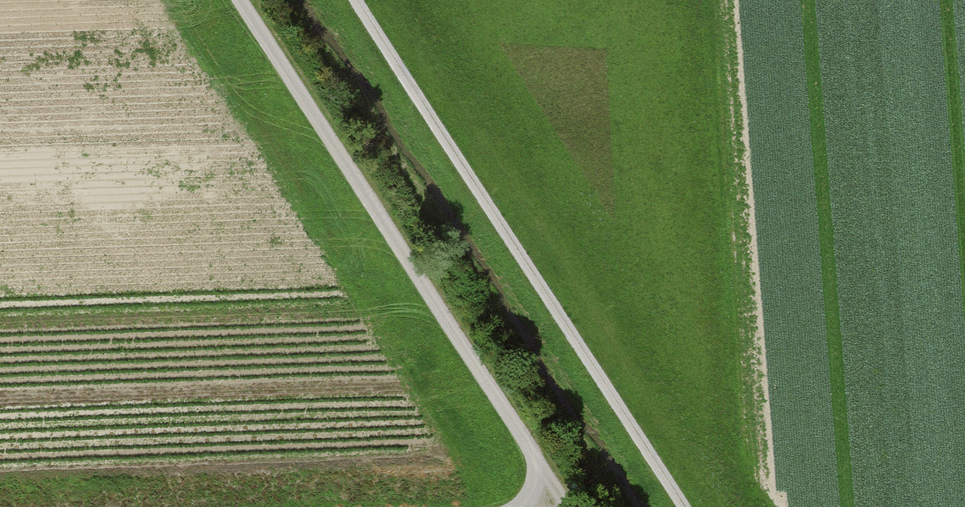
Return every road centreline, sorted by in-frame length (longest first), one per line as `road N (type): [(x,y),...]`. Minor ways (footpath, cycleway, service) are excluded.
road 1 (track): [(688,506),(360,0)]
road 2 (track): [(550,506),(535,459),(239,0)]

